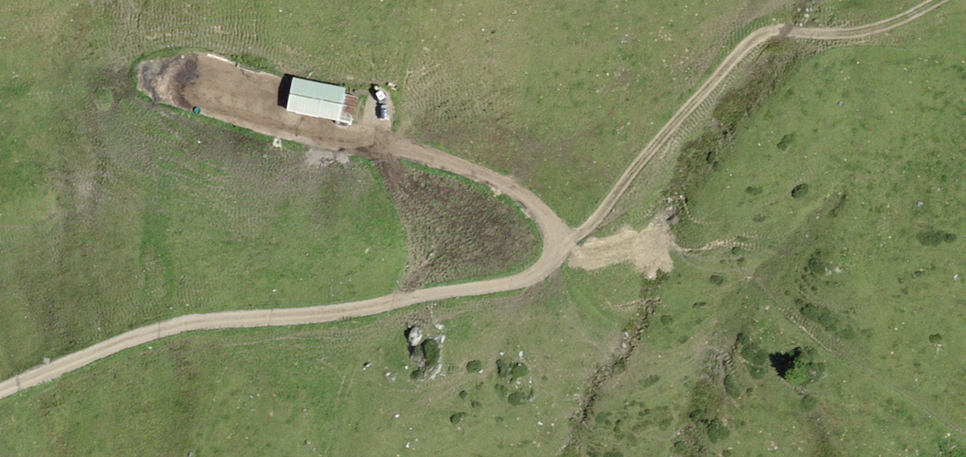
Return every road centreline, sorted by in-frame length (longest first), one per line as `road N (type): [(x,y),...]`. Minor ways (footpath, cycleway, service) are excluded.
road 1 (track): [(0,391),(177,321),(381,308),(543,274),(568,218),(464,151),(315,135)]
road 2 (track): [(554,249),(764,30),(824,35),(919,0)]

